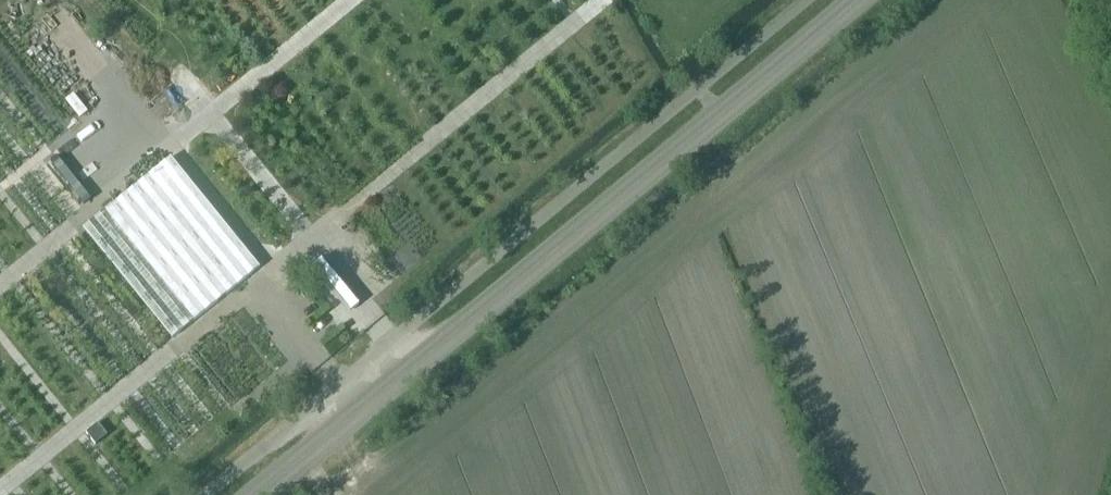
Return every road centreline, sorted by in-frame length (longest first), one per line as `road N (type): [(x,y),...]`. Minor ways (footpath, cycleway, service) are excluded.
road 1 (tertiary): [(257,494),(857,0)]

